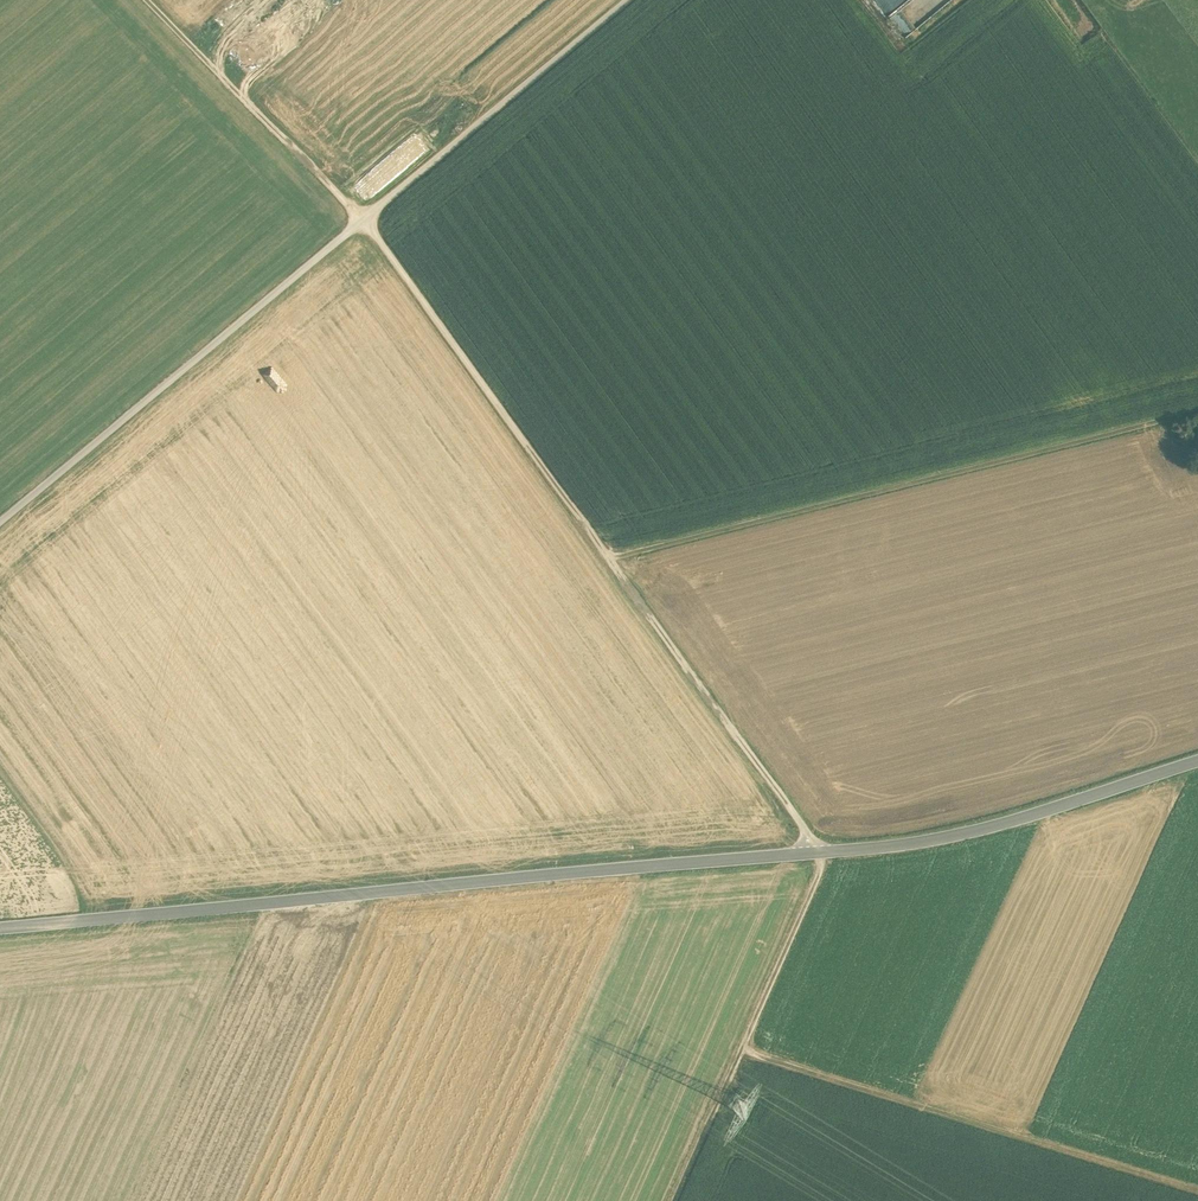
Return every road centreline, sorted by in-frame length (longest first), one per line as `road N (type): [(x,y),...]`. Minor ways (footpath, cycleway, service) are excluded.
road 1 (unclassified): [(0,926),(852,853),(1003,826),(1197,763)]
road 2 (track): [(147,0),(361,218),(711,698),(811,856)]
road 3 (track): [(0,518),(623,0)]
road 4 (track): [(608,557),(1197,414)]
road 5 (track): [(740,1050),(1197,1191)]
road 6 (track): [(821,856),(675,1200)]

